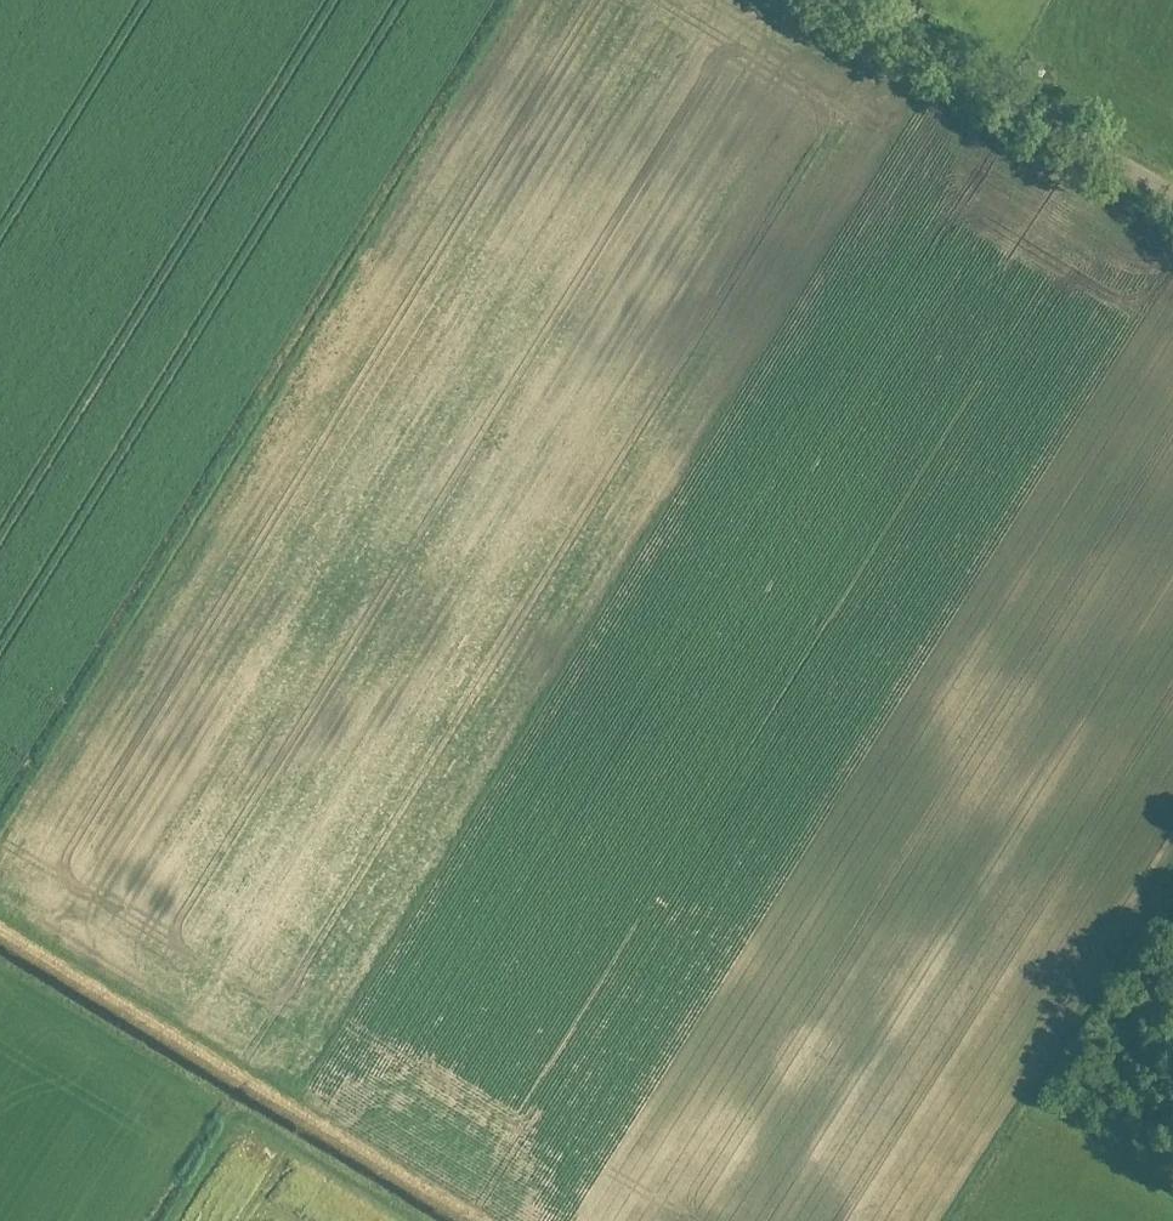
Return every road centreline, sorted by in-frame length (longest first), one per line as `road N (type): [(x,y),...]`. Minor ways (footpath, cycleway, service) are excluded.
road 1 (unclassified): [(1172,196),(848,0)]

